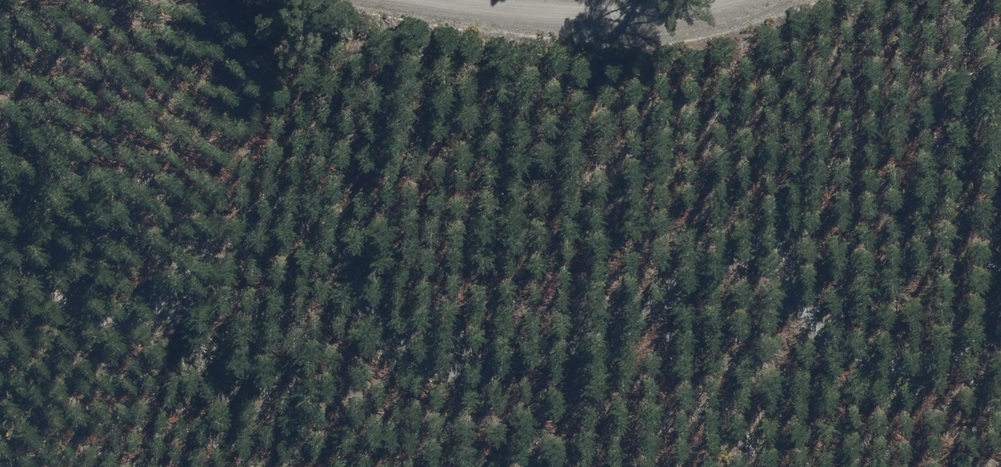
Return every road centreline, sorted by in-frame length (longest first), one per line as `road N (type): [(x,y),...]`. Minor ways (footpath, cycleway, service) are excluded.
road 1 (track): [(1000,343),(904,364),(845,359),(802,314),(785,246),(757,239),(614,334),(486,372),(430,361),(362,302),(346,222),(295,204),(267,202),(140,311),(94,320),(0,255)]
road 2 (track): [(761,0),(669,27),(392,0)]

